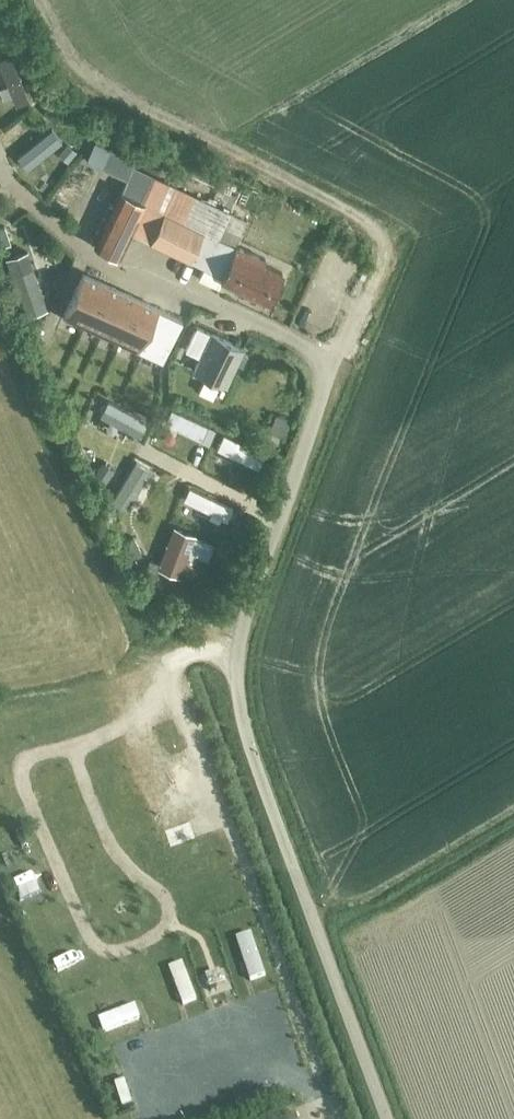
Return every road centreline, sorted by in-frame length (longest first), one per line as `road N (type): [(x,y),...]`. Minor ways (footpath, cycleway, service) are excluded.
road 1 (residential): [(386,1118),(249,747),(236,672),(250,597),(361,308)]
road 2 (track): [(361,308),(387,251),(377,228),(92,89),(66,65),(33,0)]
road 3 (track): [(218,793),(327,1094)]
road 4 (track): [(170,666),(121,685),(169,811),(218,793)]
road 5 (track): [(218,793),(170,666)]

